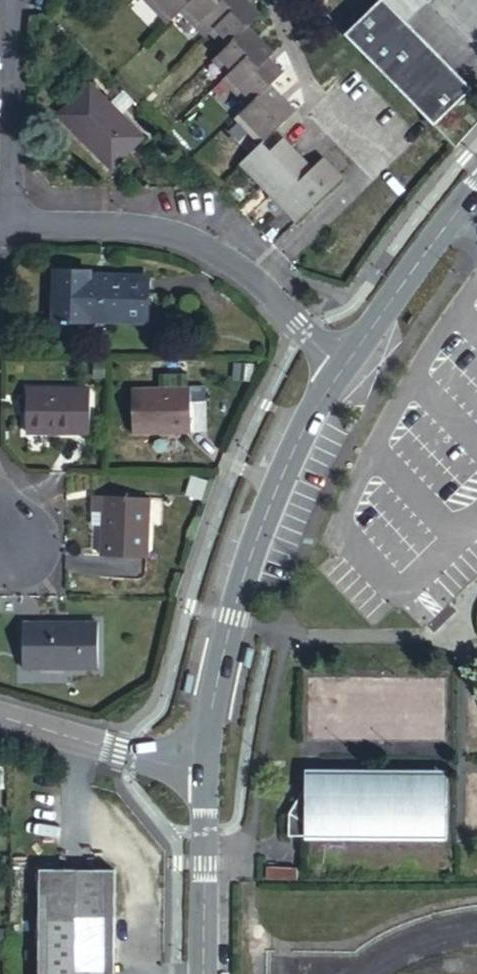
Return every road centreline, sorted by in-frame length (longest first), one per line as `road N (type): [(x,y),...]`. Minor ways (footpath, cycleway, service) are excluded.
road 1 (residential): [(344,366),(307,422),(249,567),(214,700),(207,770)]
road 2 (residential): [(344,366),(238,267),(181,236),(0,219)]
road 3 (residential): [(476,187),(344,366)]
road 4 (residential): [(207,770),(0,717)]
road 5 (residential): [(7,0),(0,212)]
road 6 (residential): [(207,770),(203,973)]

